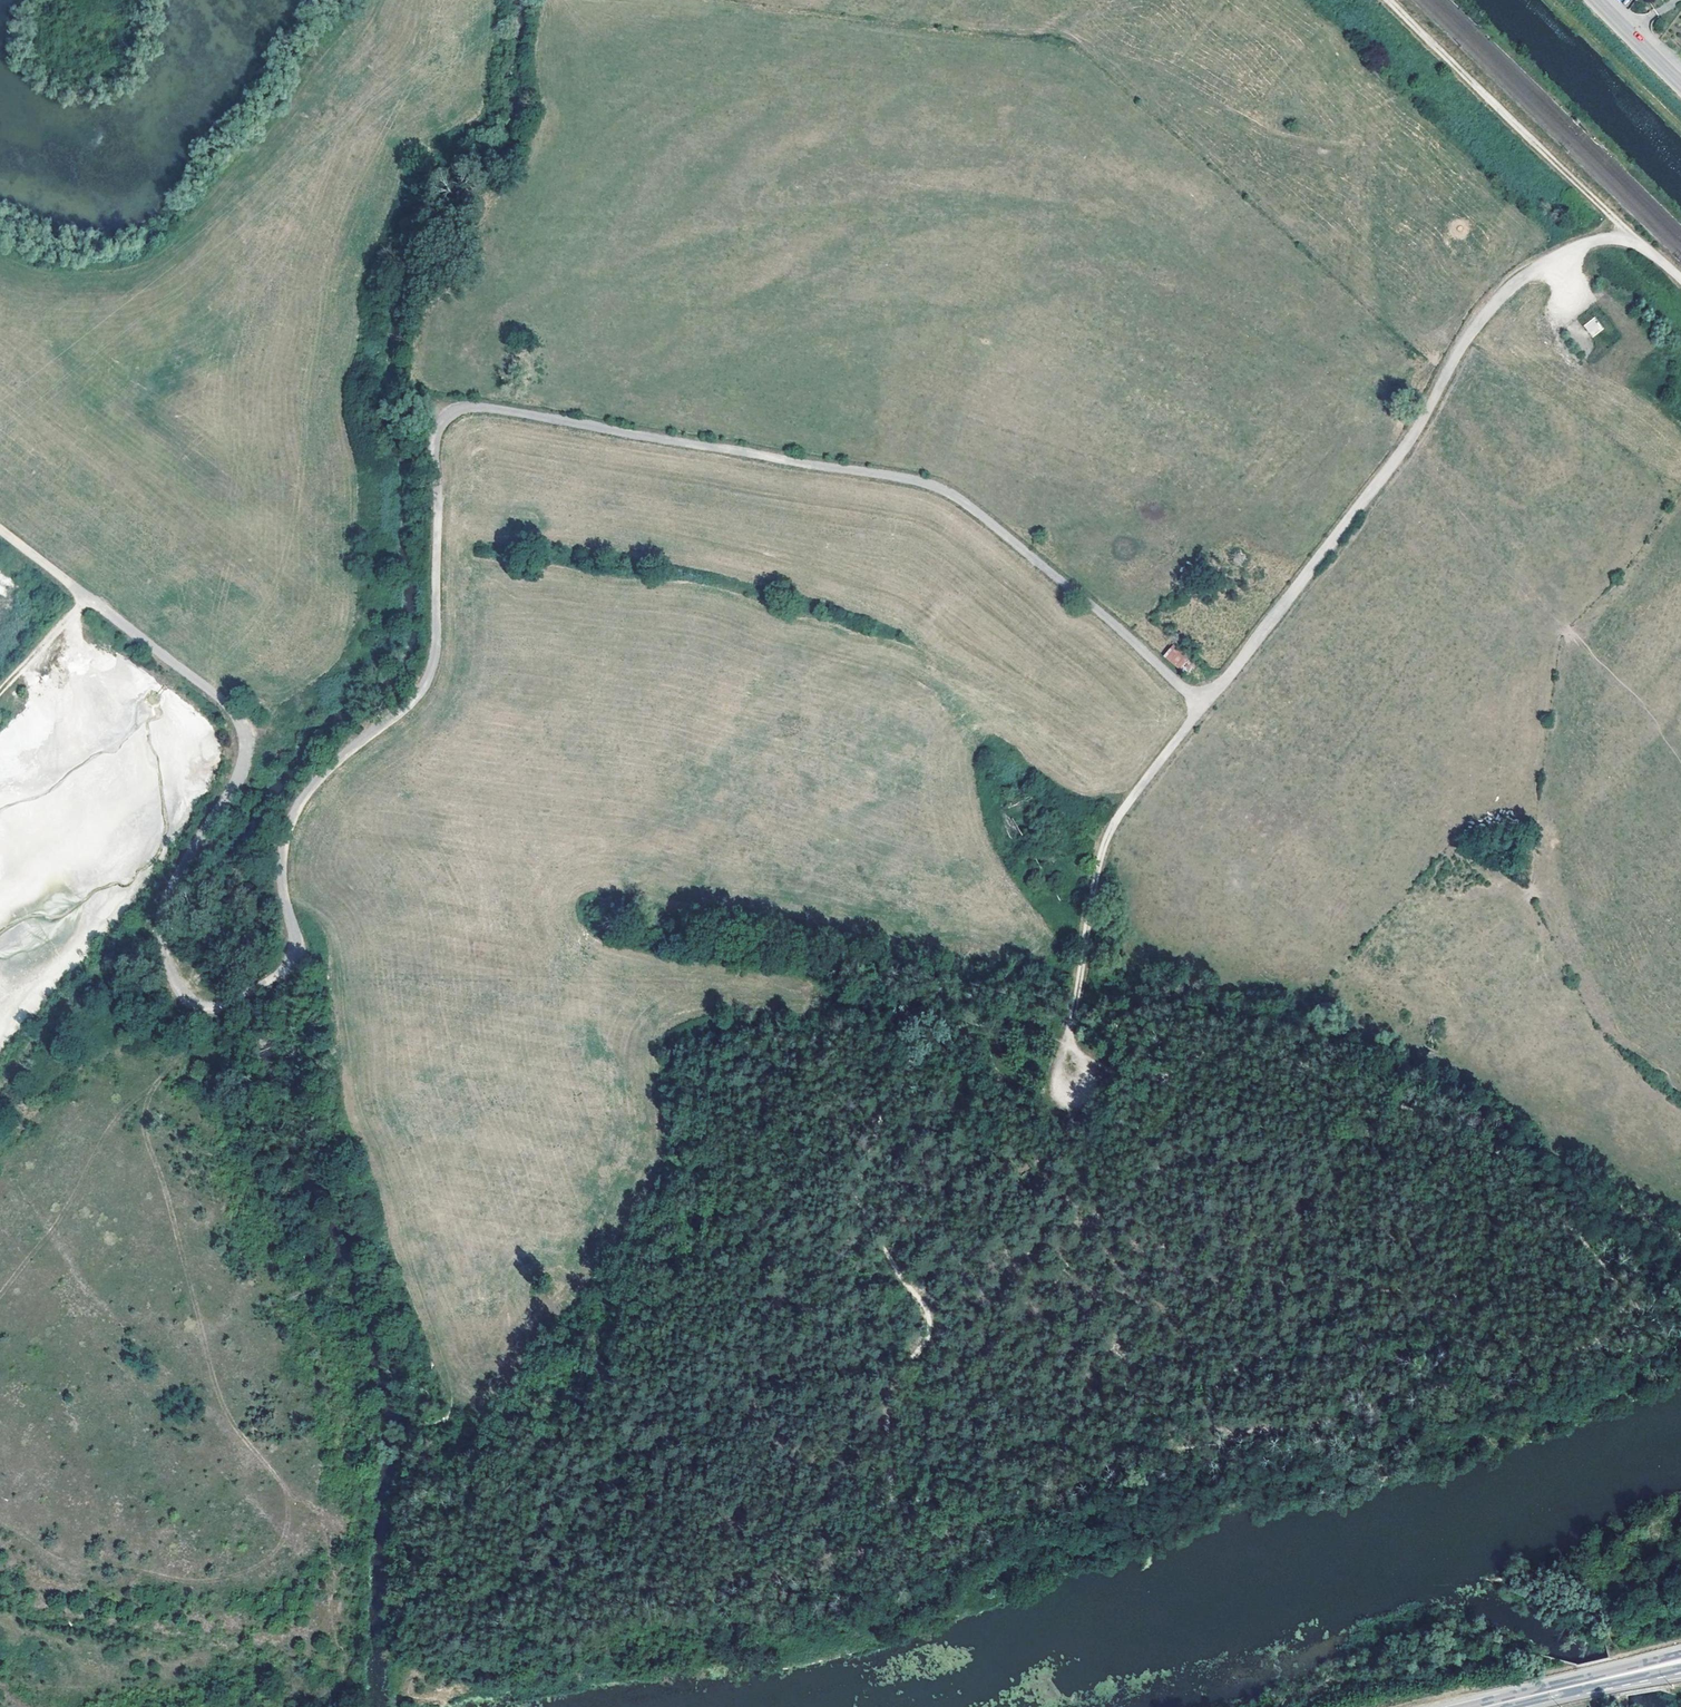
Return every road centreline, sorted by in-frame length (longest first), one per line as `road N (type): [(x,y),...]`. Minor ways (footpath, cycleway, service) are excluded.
road 1 (track): [(1201,699),(960,501),(928,485),(463,407),(446,414),(434,441),(437,649),(431,677),(419,696),(315,782),(284,828),(287,952),(272,977),(240,998),(193,1003),(168,959),(162,912),(231,788),(242,731),(220,699),(0,531)]
road 2 (track): [(1201,699),(1403,455),(1477,320),(1540,263),(1627,231)]
road 3 (track): [(1077,1008),(1093,894),(1112,830),(1201,699)]
road 4 (track): [(1627,231),(1390,0)]
road 5 (secondary): [(1680,1661),(1494,1706)]
road 6 (track): [(0,691),(89,598)]
road 7 (secondary): [(1680,85),(1596,0)]

